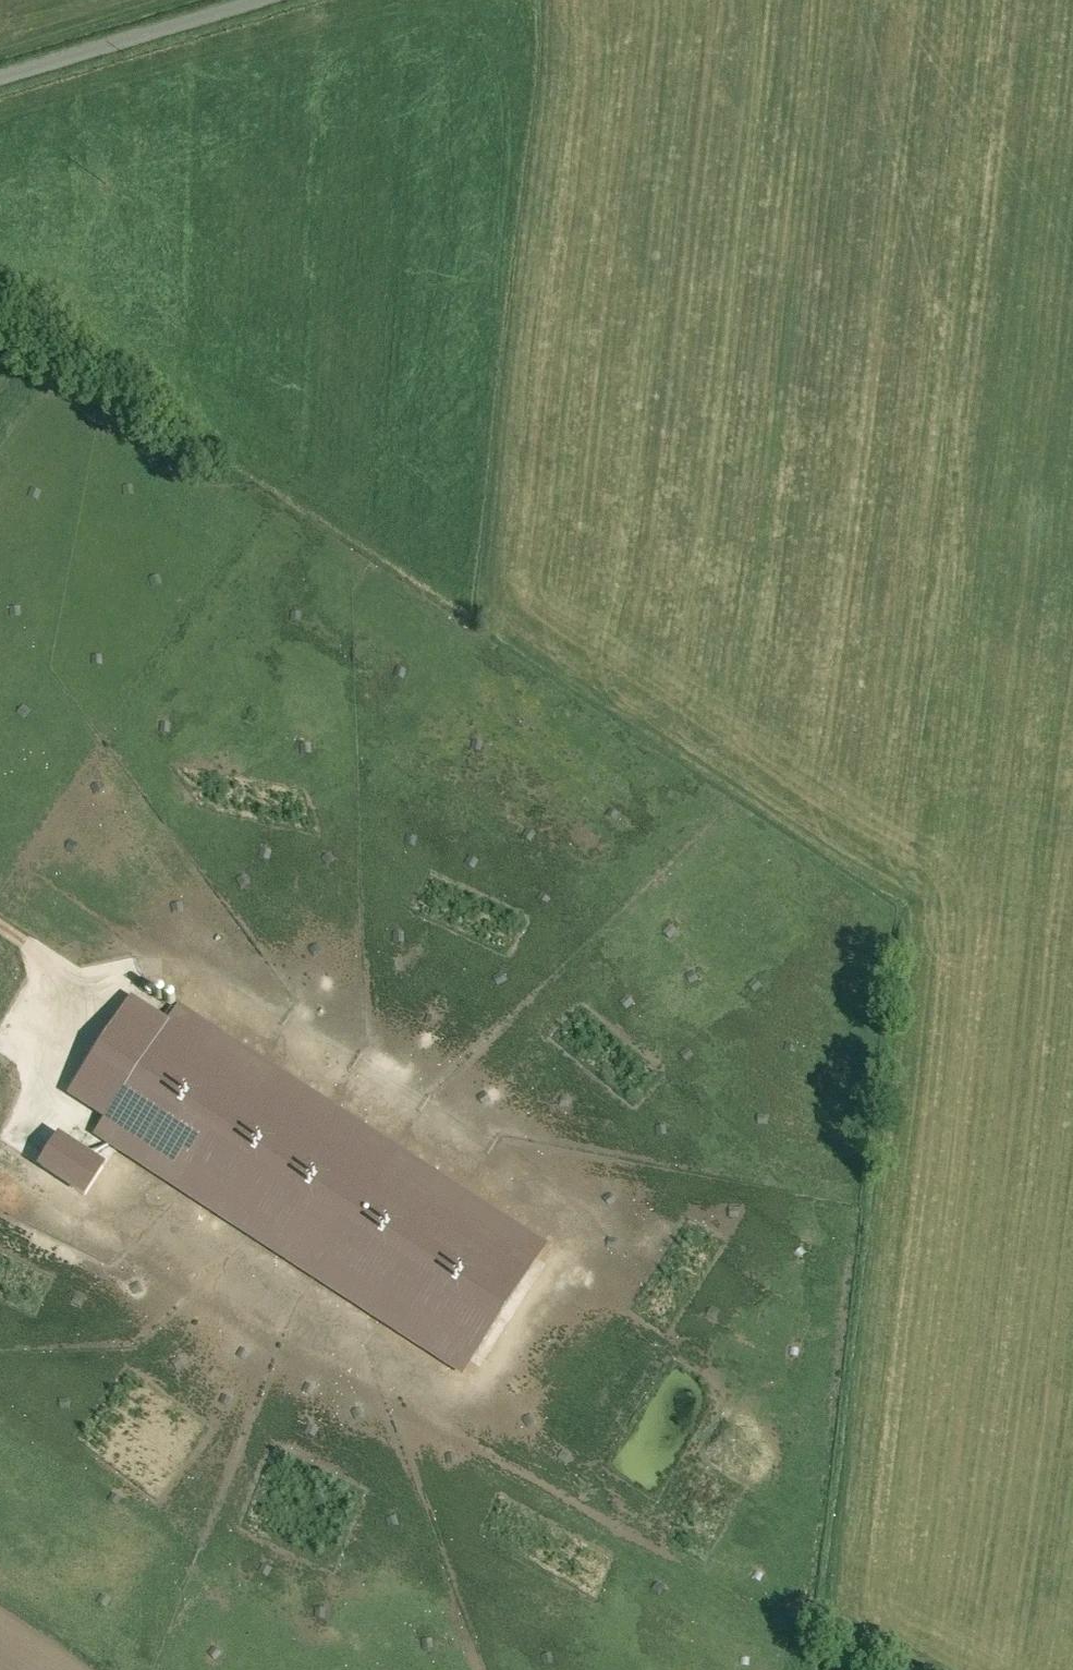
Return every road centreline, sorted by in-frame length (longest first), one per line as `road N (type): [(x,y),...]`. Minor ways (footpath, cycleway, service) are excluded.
road 1 (unclassified): [(0,84),(278,0)]

